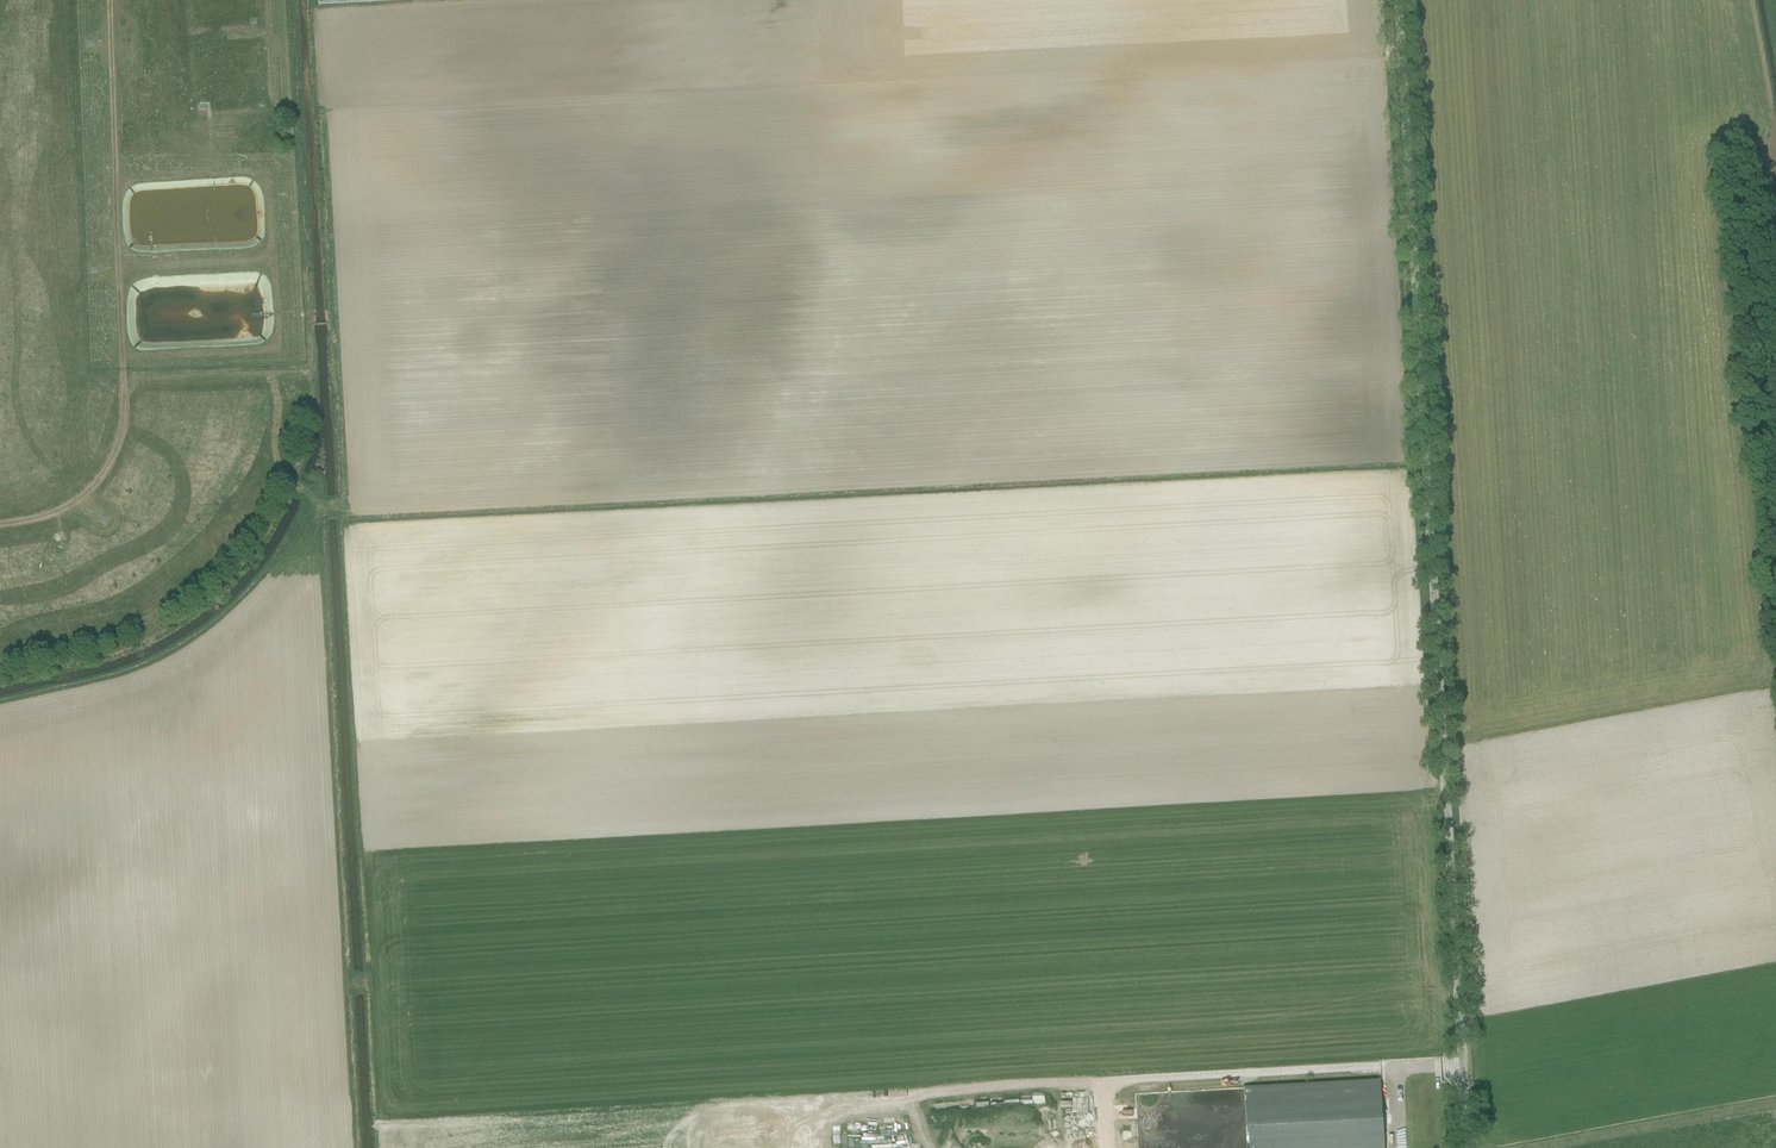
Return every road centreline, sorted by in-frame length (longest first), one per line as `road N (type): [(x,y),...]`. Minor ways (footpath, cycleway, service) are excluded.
road 1 (tertiary): [(1468,1147),(1398,0)]
road 2 (track): [(109,0),(124,411),(116,451),(96,482),(69,508),(0,524)]

